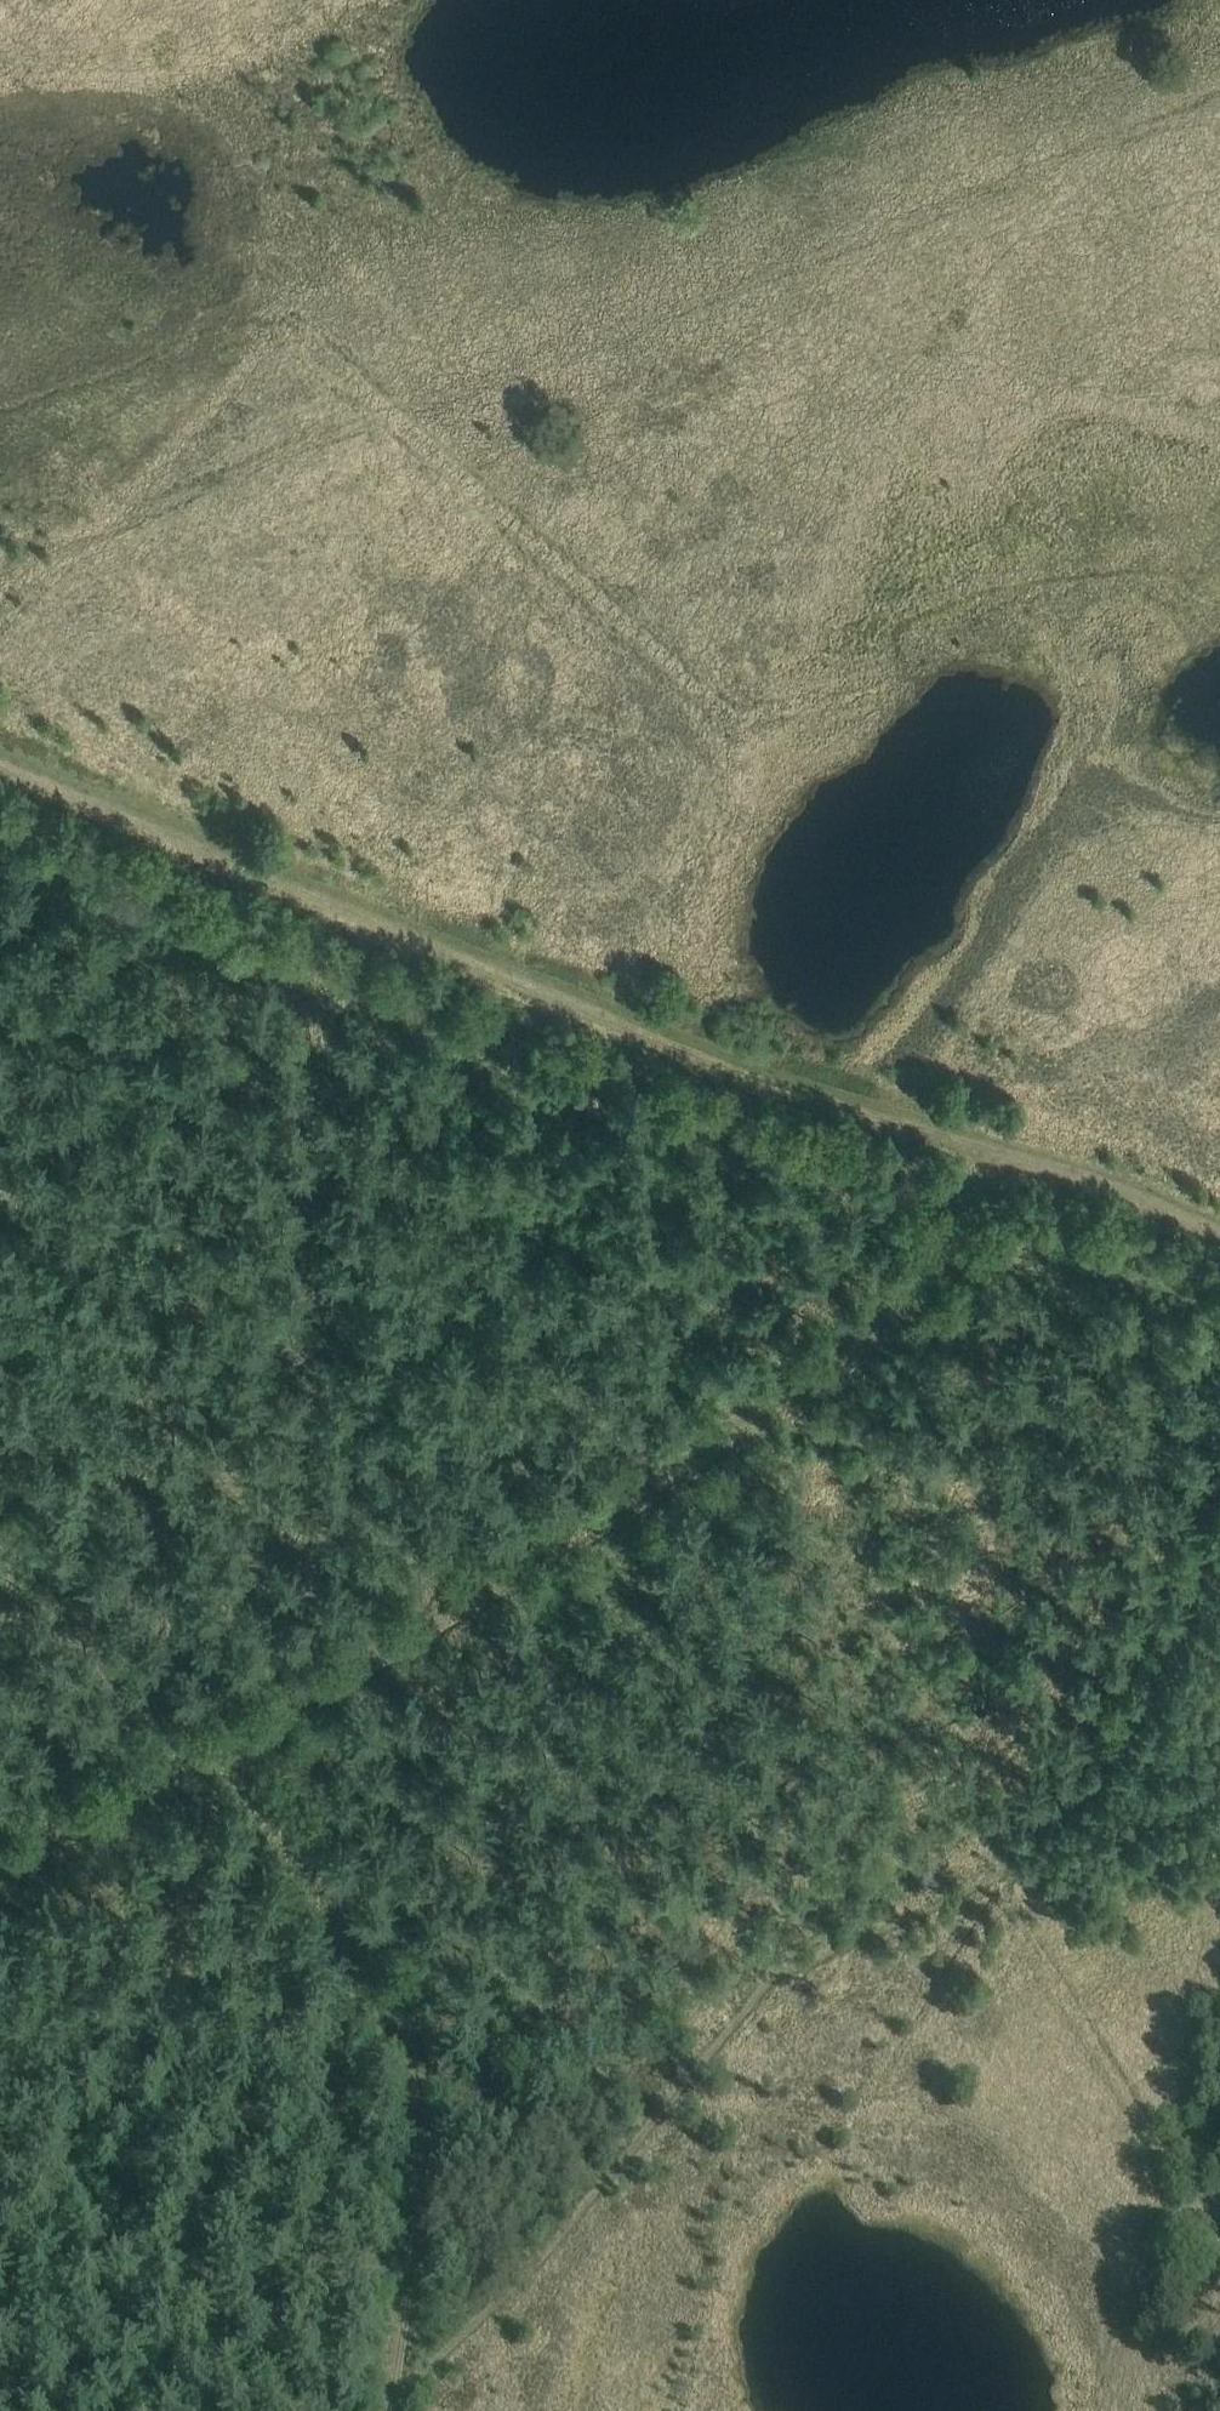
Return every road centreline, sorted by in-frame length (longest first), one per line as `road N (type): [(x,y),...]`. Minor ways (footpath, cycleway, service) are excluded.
road 1 (track): [(0,1863),(216,1736),(318,1895),(366,1995),(405,2115),(415,2250),(397,2410)]

